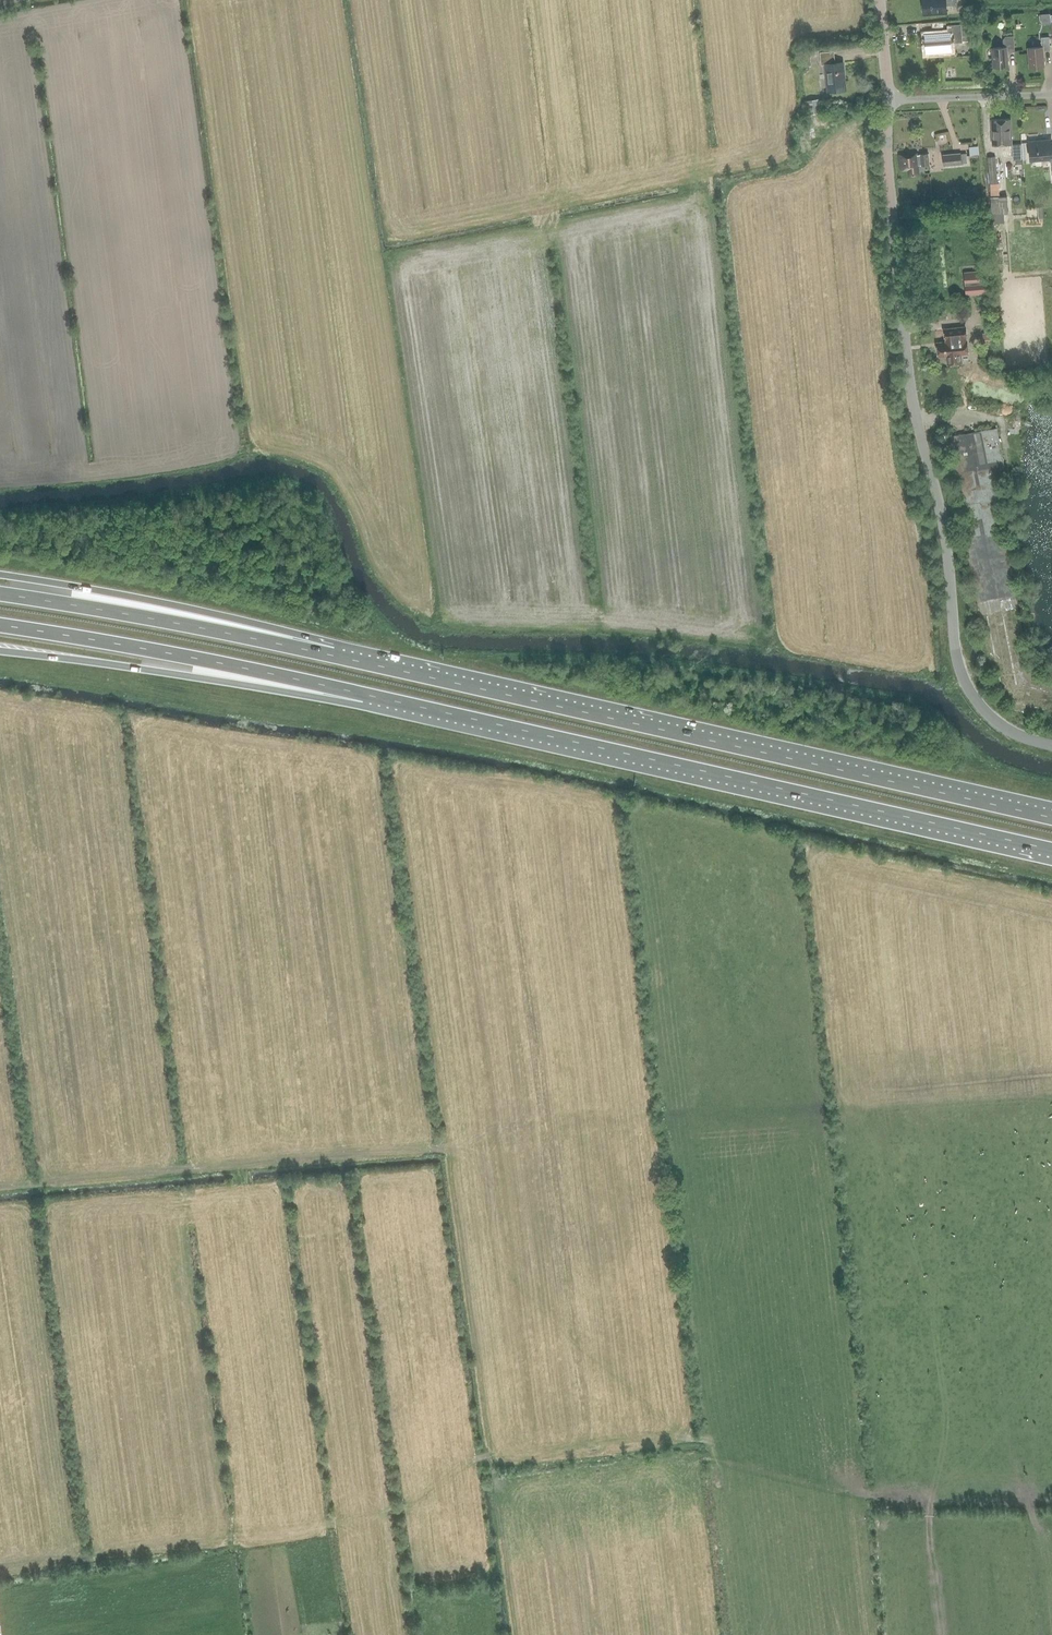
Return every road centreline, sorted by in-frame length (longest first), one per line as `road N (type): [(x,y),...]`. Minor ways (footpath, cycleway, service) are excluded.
road 1 (trunk): [(1051,819),(333,656)]
road 2 (trunk): [(366,695),(1051,850)]
road 3 (tertiary): [(1051,746),(989,717),(956,656),(946,551),(903,327),(886,160),(889,100)]
road 4 (trunk): [(0,625),(366,695)]
road 5 (trunk): [(0,652),(366,695)]
road 6 (trunk): [(333,656),(0,576)]
road 7 (trunk): [(333,656),(0,594)]
road 8 (unclassified): [(889,100),(1051,95)]

